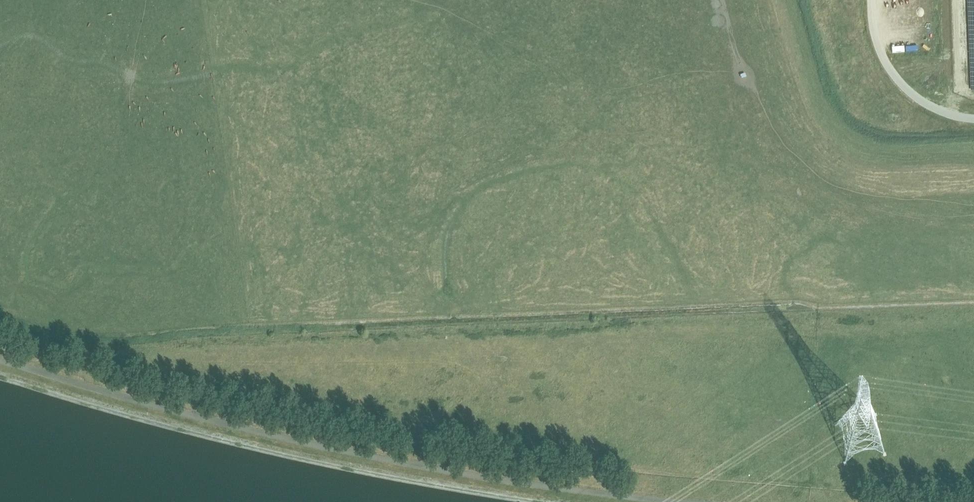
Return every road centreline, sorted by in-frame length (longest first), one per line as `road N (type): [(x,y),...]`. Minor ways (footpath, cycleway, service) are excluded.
road 1 (unclassified): [(682,501),(387,459),(0,359)]
road 2 (track): [(973,119),(929,106),(892,74),(873,32),(871,0)]

